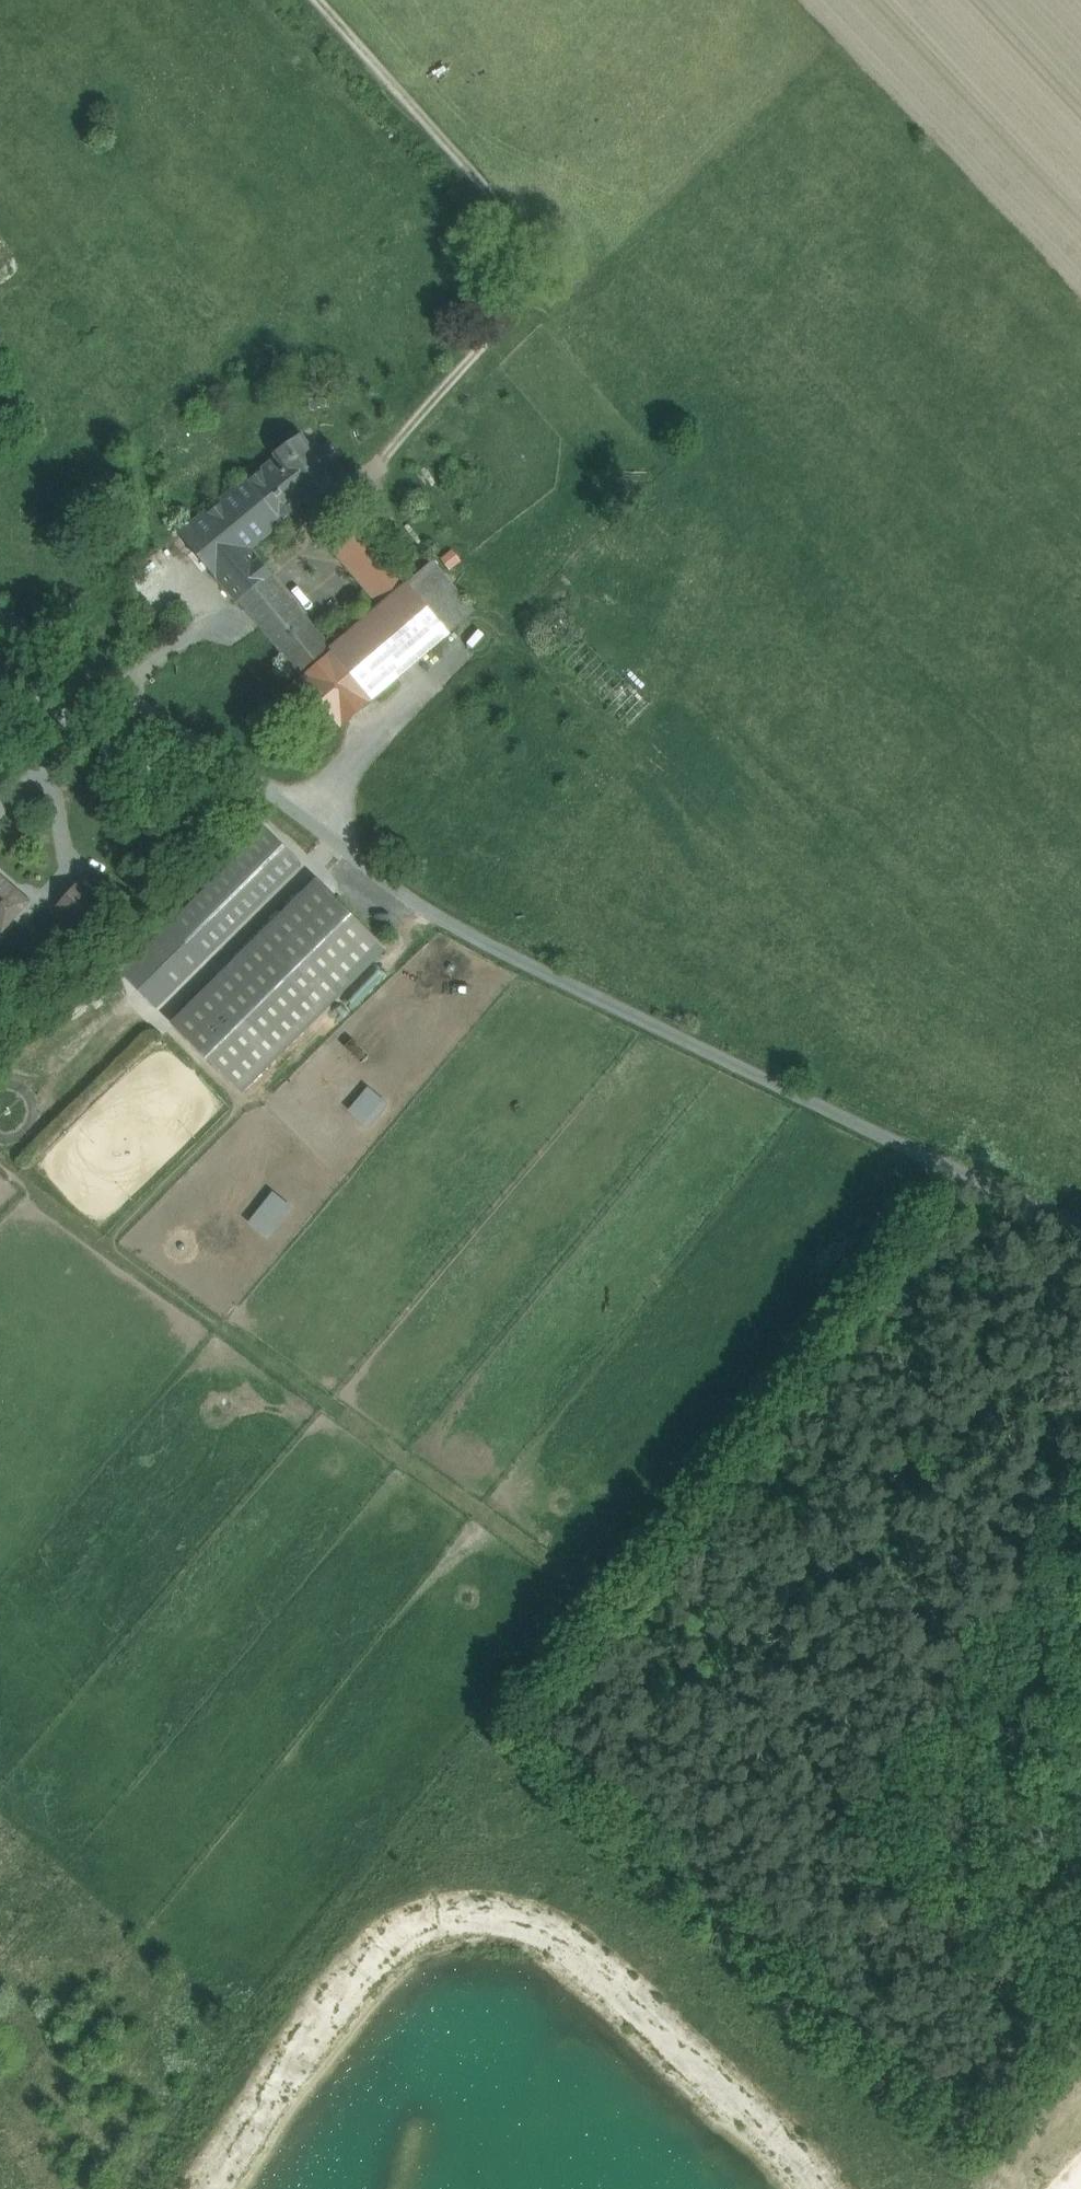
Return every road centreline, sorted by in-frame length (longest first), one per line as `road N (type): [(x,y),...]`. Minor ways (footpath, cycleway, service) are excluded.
road 1 (unclassified): [(0,617),(419,906),(855,1130),(1080,1230)]
road 2 (track): [(362,497),(516,315),(527,267),(499,195),(321,0)]

